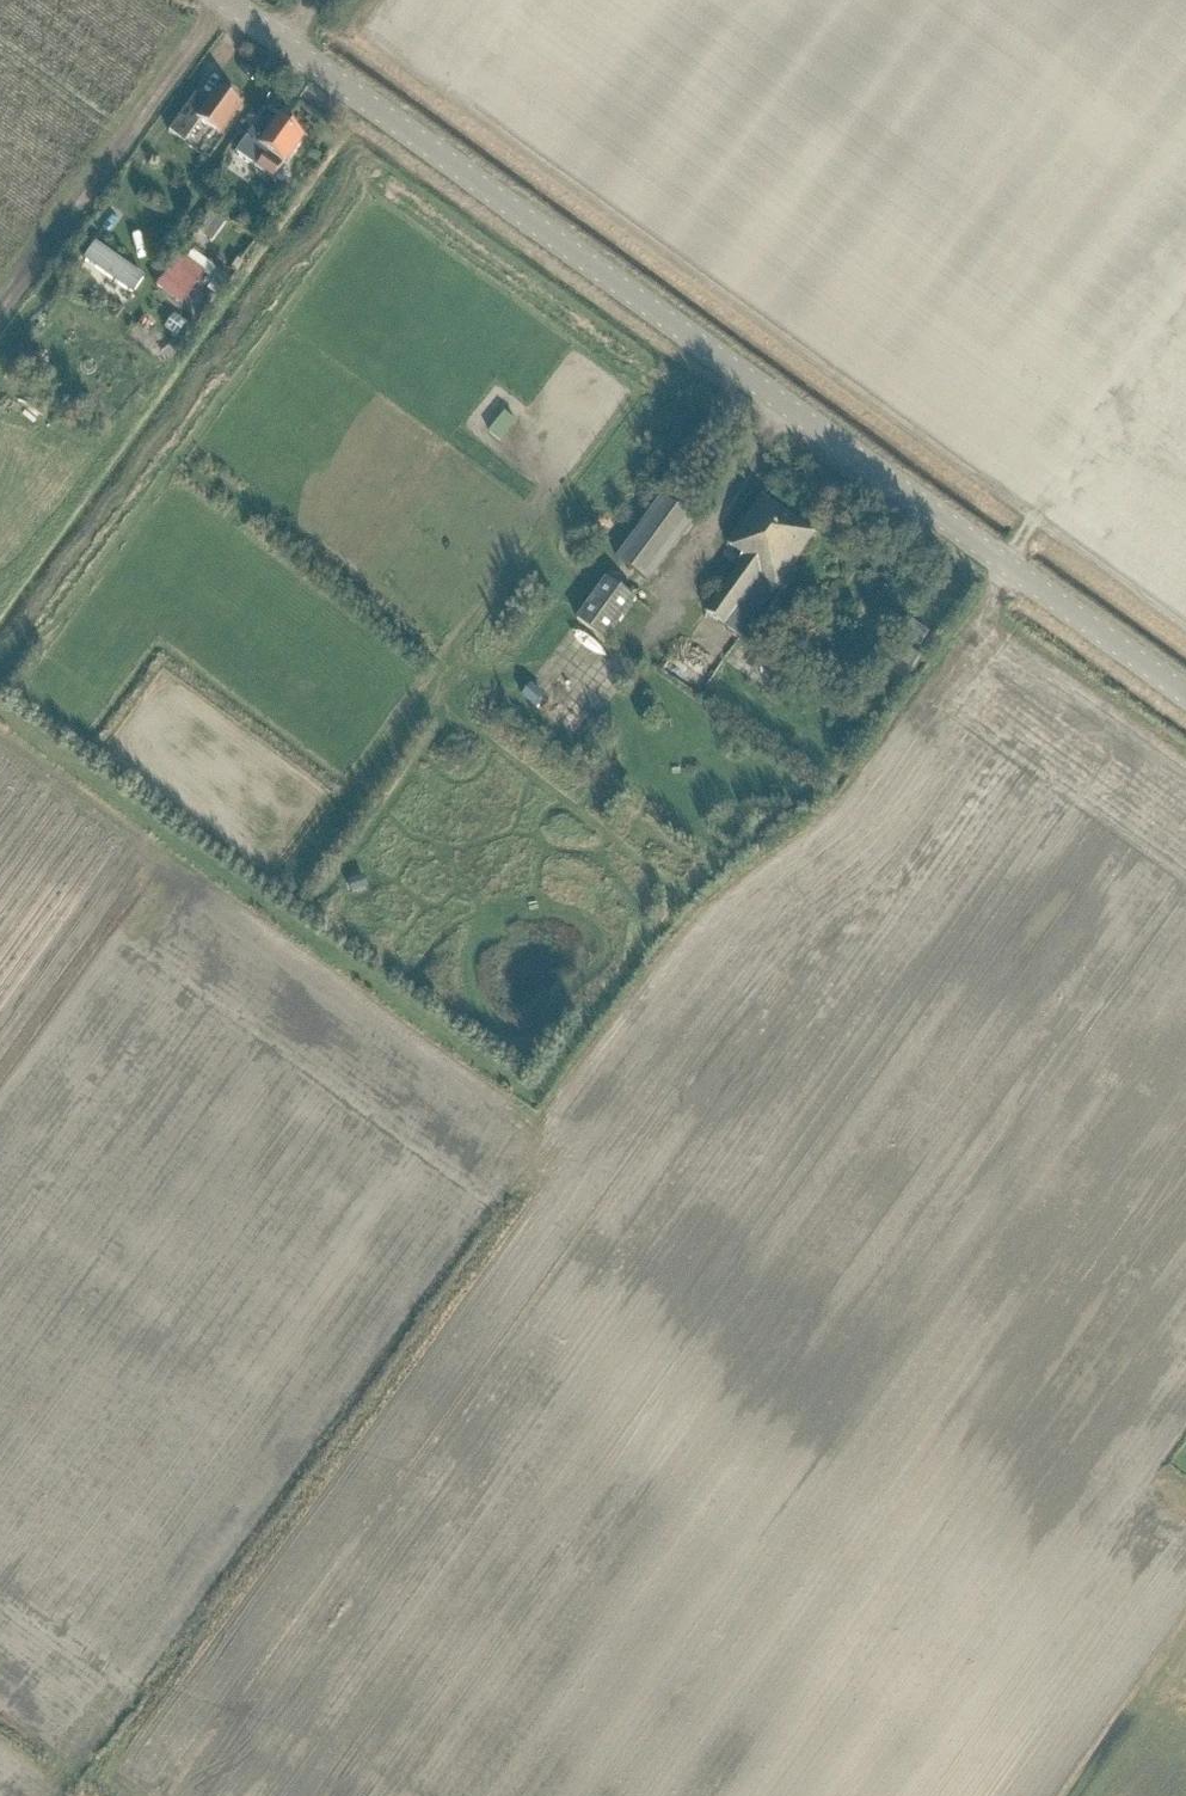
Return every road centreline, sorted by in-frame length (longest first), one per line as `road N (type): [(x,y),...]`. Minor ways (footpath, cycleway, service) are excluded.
road 1 (tertiary): [(1185,697),(223,0)]
road 2 (track): [(224,1),(0,305)]

